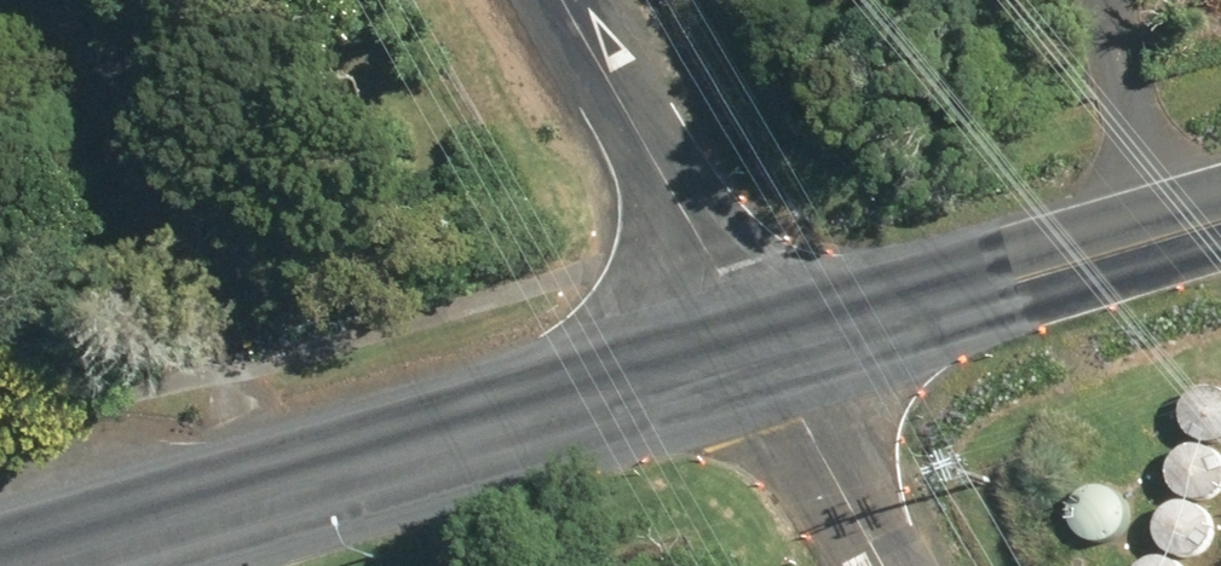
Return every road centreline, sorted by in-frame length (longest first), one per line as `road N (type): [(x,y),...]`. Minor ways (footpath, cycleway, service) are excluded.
road 1 (tertiary): [(9,565),(760,351)]
road 2 (tertiary): [(760,351),(1220,215)]
road 3 (unclassified): [(760,351),(554,0)]
road 4 (residential): [(760,351),(876,565)]

